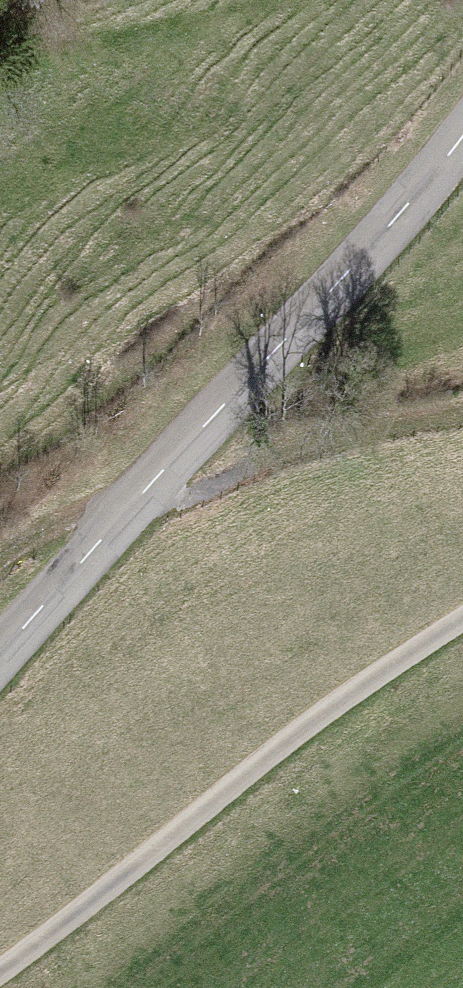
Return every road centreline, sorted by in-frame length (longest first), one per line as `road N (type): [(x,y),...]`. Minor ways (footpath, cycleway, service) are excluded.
road 1 (tertiary): [(0,639),(462,125)]
road 2 (track): [(462,615),(322,712),(0,967)]
road 3 (track): [(0,564),(37,536),(121,504),(320,443),(462,412)]

